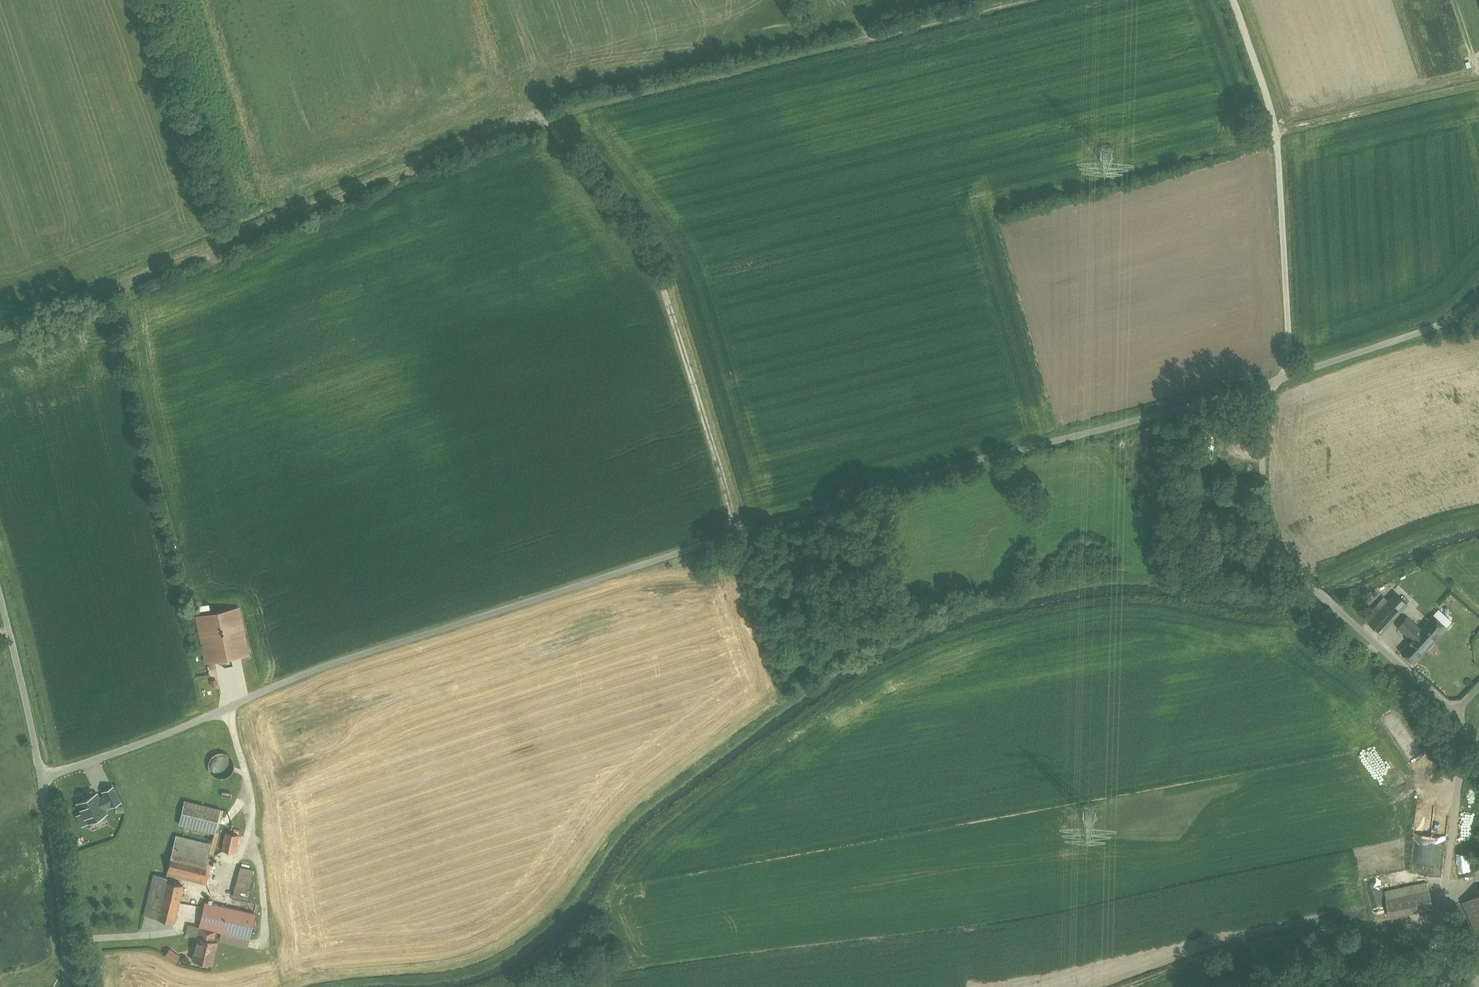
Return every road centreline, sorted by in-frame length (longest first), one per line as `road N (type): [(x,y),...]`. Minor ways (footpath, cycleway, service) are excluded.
road 1 (unclassified): [(1269,385),(739,534),(391,646),(41,781)]
road 2 (track): [(0,339),(546,115),(661,93),(1009,0)]
road 3 (track): [(546,115),(655,270),(739,534)]
road 4 (unclassified): [(1269,385),(1259,481),(1264,534),(1478,748)]
road 5 (unclassified): [(1232,0),(1270,105),(1278,159),(1288,377)]
road 6 (track): [(1478,82),(1274,133)]
road 7 (unclassified): [(1478,295),(1450,322),(1288,377)]
road 8 (unclassified): [(66,986),(41,781)]
road 9 (unclassified): [(41,781),(0,602)]

